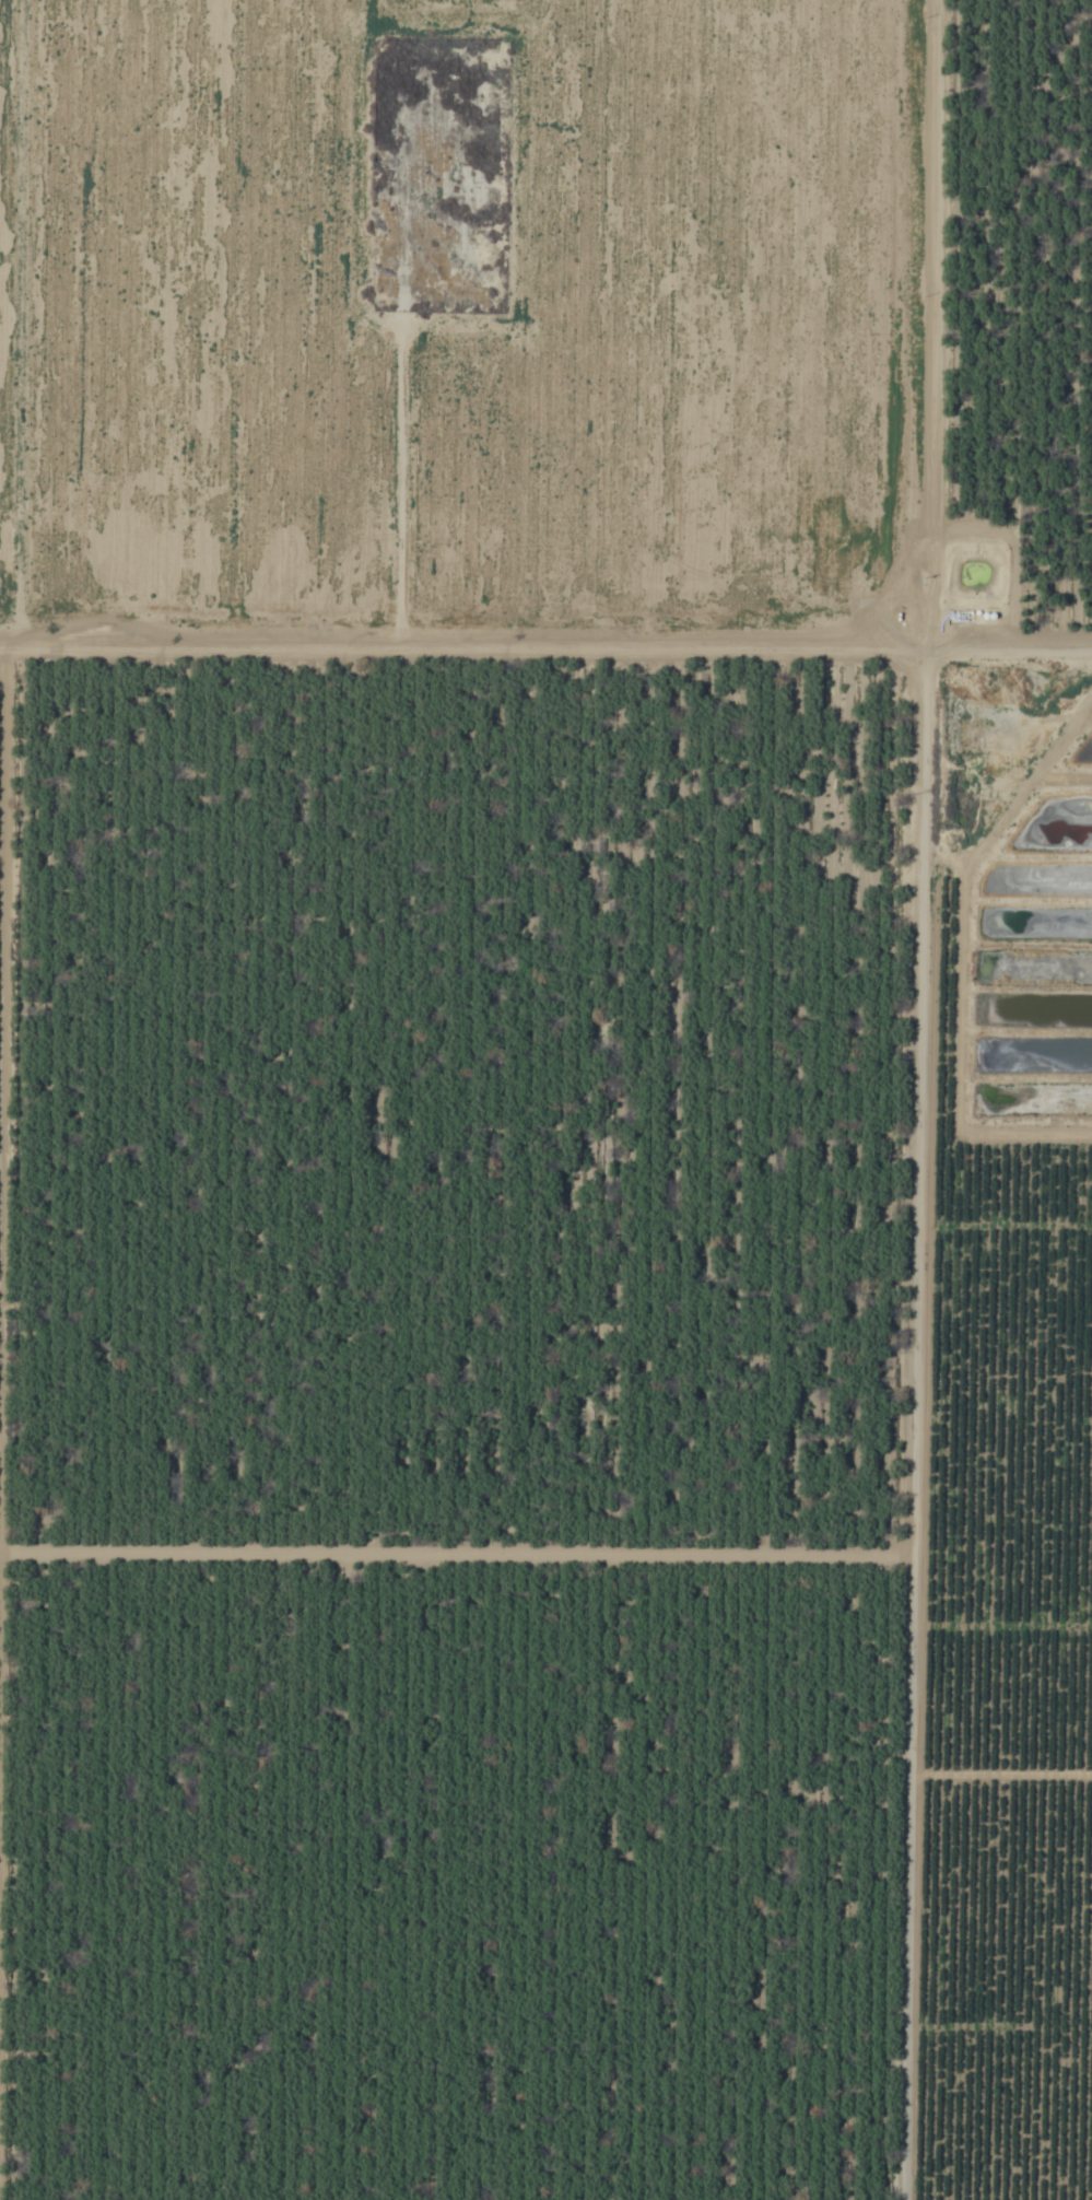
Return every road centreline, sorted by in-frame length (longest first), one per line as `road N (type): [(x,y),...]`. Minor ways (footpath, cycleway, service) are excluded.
road 1 (residential): [(904,2199),(937,655),(936,0)]
road 2 (residential): [(0,675),(937,655),(1091,674)]

